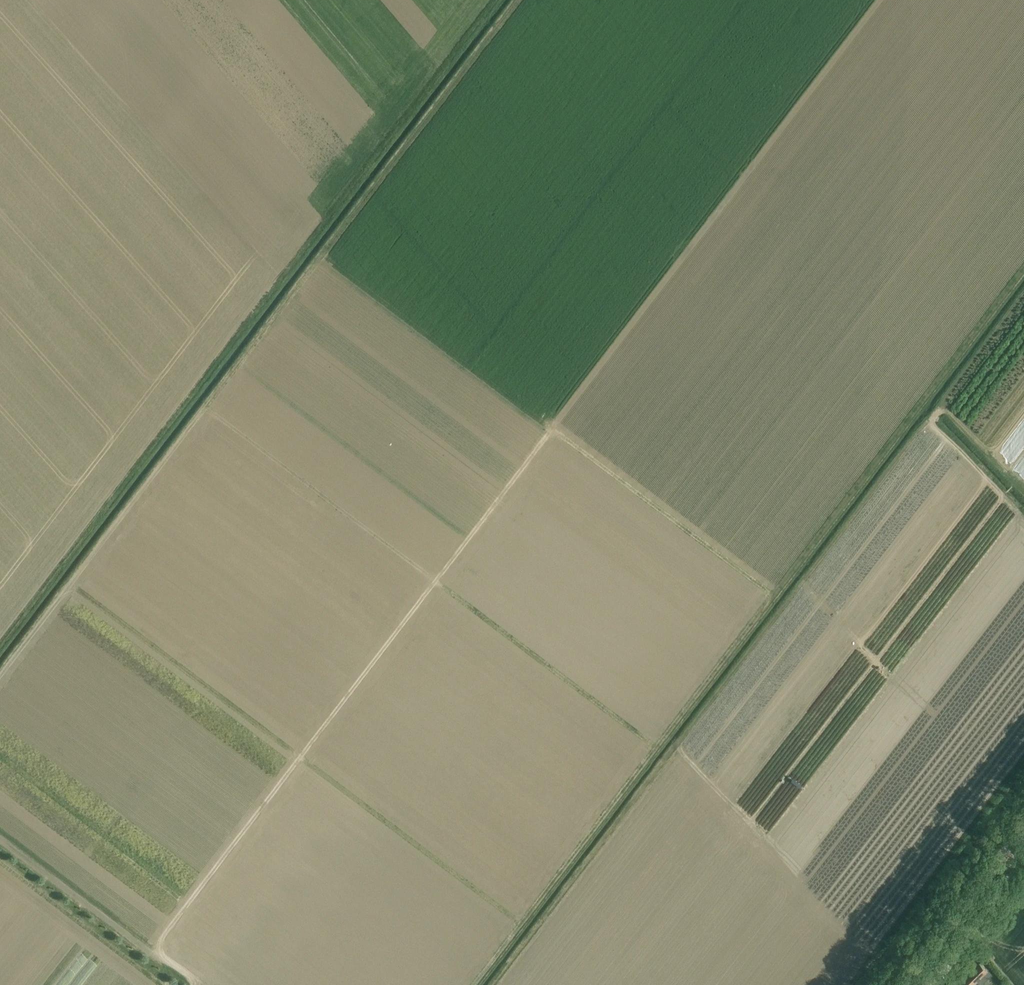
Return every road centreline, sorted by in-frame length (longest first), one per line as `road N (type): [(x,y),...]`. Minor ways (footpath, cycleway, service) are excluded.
road 1 (secondary): [(902,984),(1017,837)]
road 2 (residential): [(932,984),(1011,870),(1017,837)]

